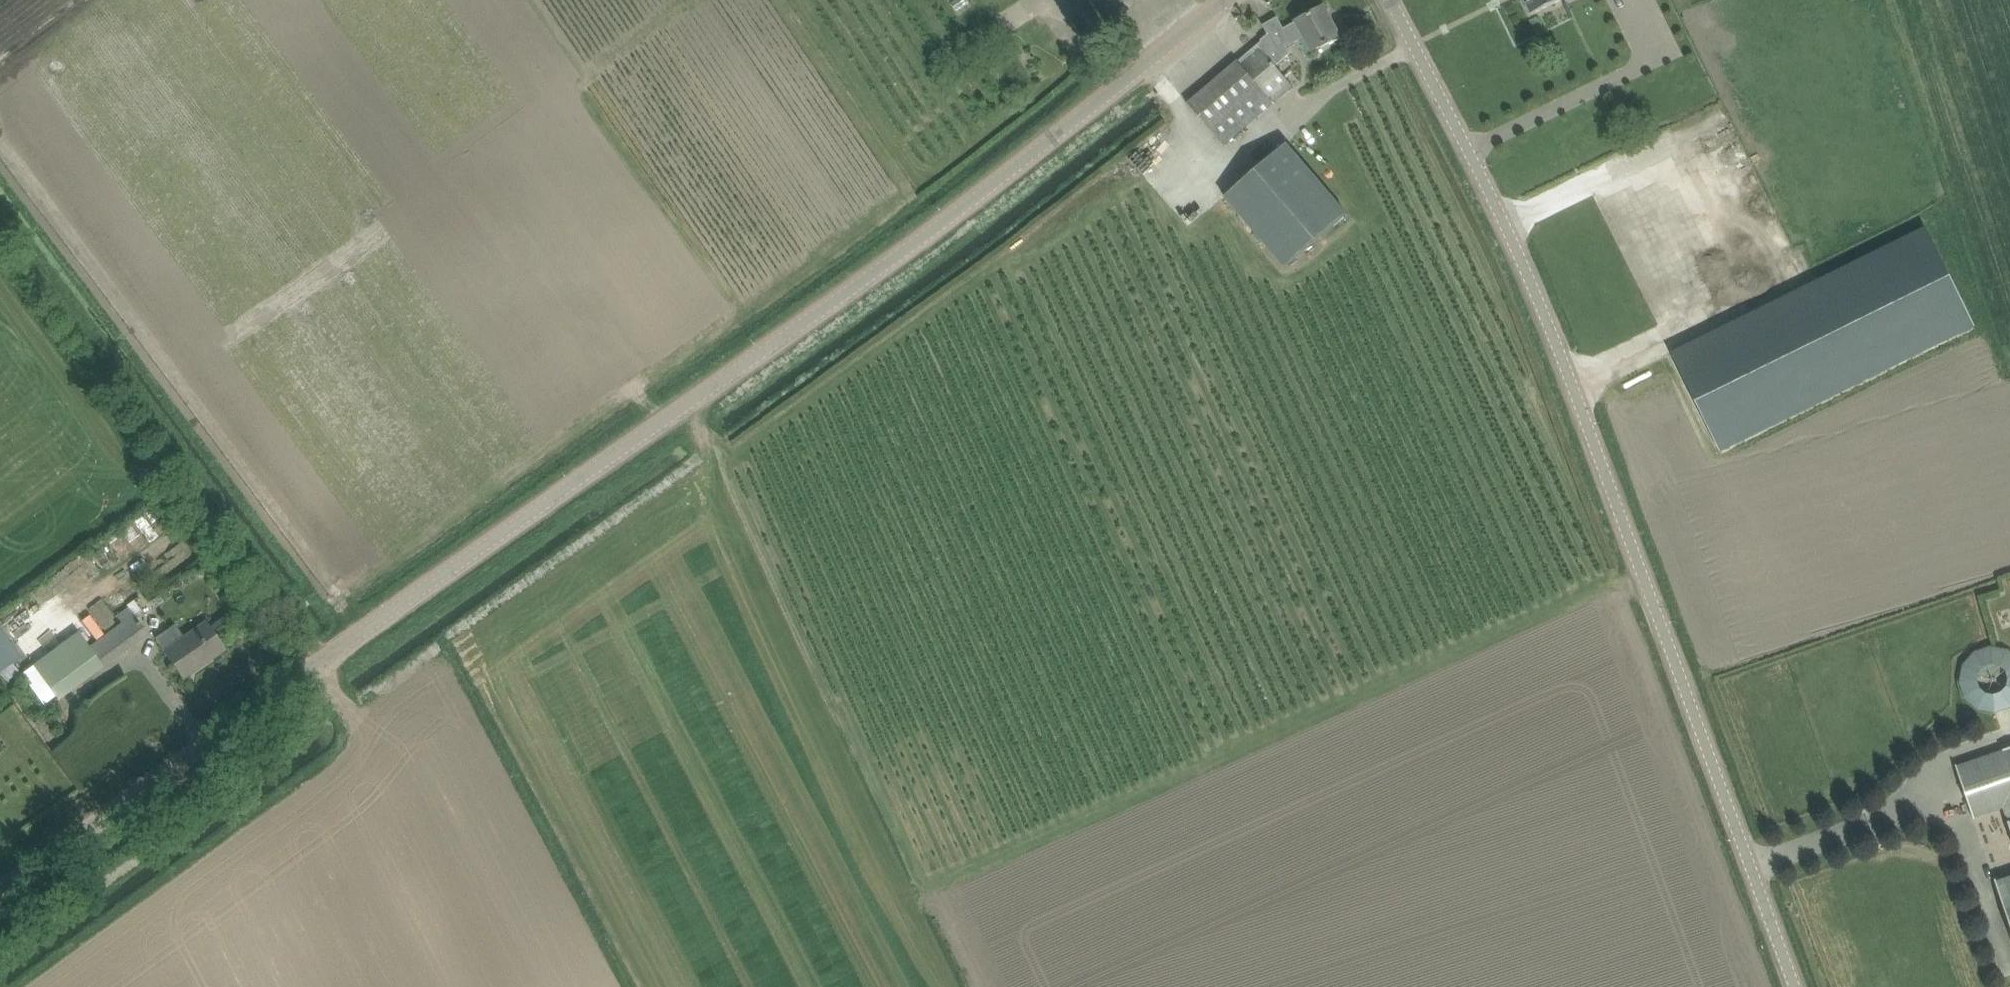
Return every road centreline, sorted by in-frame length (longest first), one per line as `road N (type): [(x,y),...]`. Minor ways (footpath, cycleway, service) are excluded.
road 1 (tertiary): [(0,891),(851,288),(1234,0)]
road 2 (unclassified): [(1797,986),(1529,268),(1392,0)]

